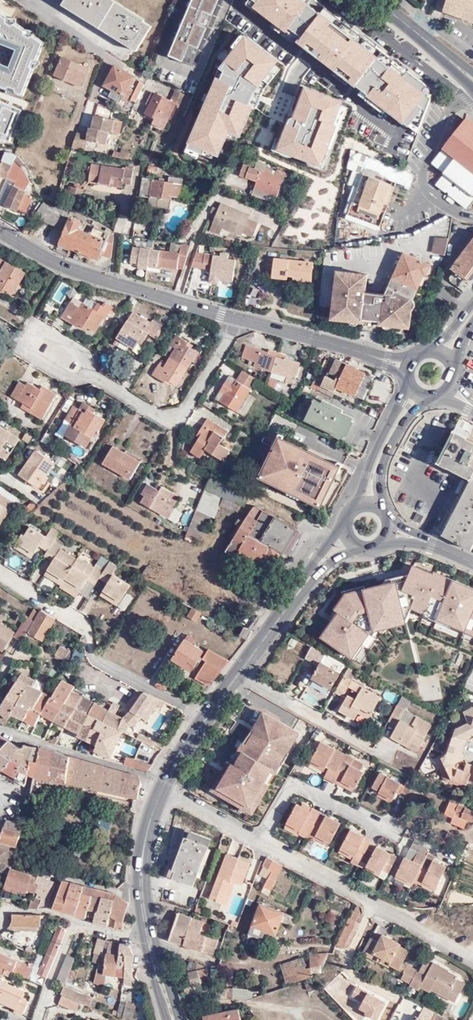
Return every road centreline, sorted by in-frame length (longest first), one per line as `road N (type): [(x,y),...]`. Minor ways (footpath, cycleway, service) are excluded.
road 1 (tertiary): [(0,229),(97,278),(405,367)]
road 2 (residential): [(472,957),(162,790)]
road 3 (secondary): [(166,783),(322,562)]
road 4 (residential): [(166,783),(0,731)]
road 5 (residential): [(147,939),(49,913),(12,911),(0,921)]
road 6 (secondary): [(147,939),(142,858),(162,790)]
road 7 (secondary): [(408,387),(357,502)]
road 8 (secondary): [(384,507),(384,463),(426,400)]

